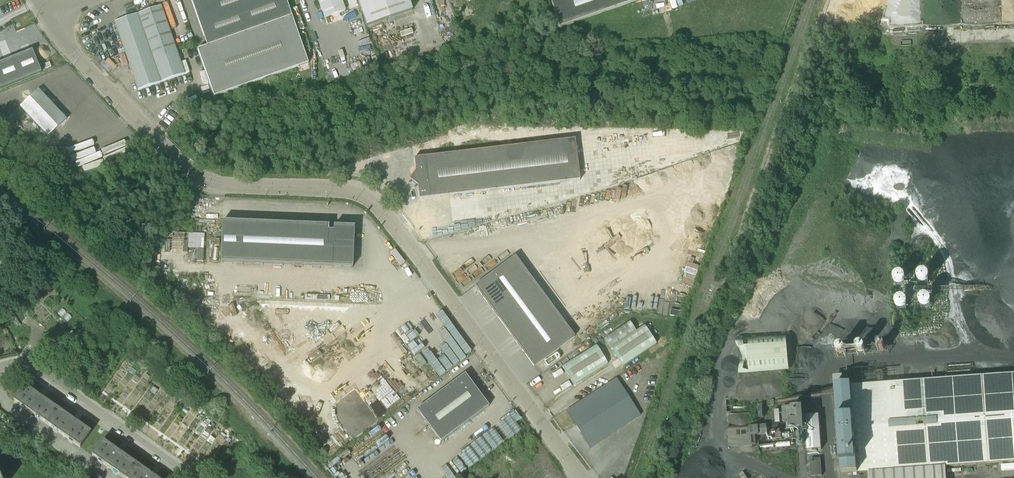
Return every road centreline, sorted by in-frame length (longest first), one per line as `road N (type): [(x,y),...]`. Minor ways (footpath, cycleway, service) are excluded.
road 1 (residential): [(581,477),(370,196),(207,181),(78,59),(47,14)]
road 2 (residential): [(191,477),(34,367)]

